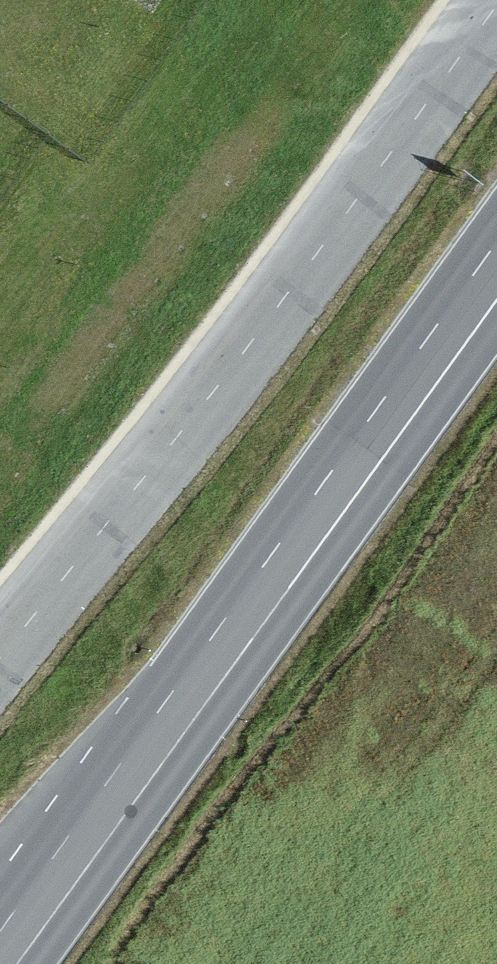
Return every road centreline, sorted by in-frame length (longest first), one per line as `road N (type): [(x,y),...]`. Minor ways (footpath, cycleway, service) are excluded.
road 1 (primary): [(496,271),(0,961)]
road 2 (residential): [(0,658),(248,346),(496,5)]

